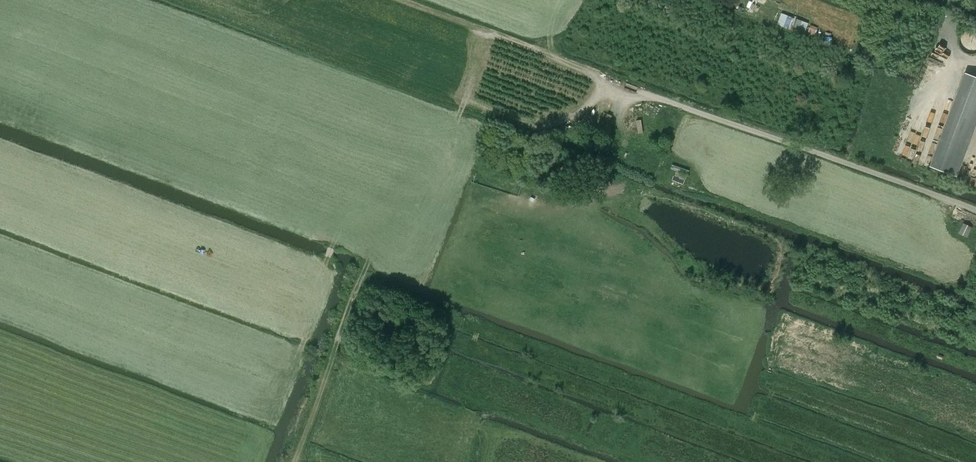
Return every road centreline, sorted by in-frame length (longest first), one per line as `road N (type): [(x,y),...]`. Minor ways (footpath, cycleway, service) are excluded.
road 1 (track): [(314,279),(334,243),(421,280),(467,165),(515,185),(533,139),(580,114),(604,78)]
road 2 (track): [(294,461),(375,246)]

